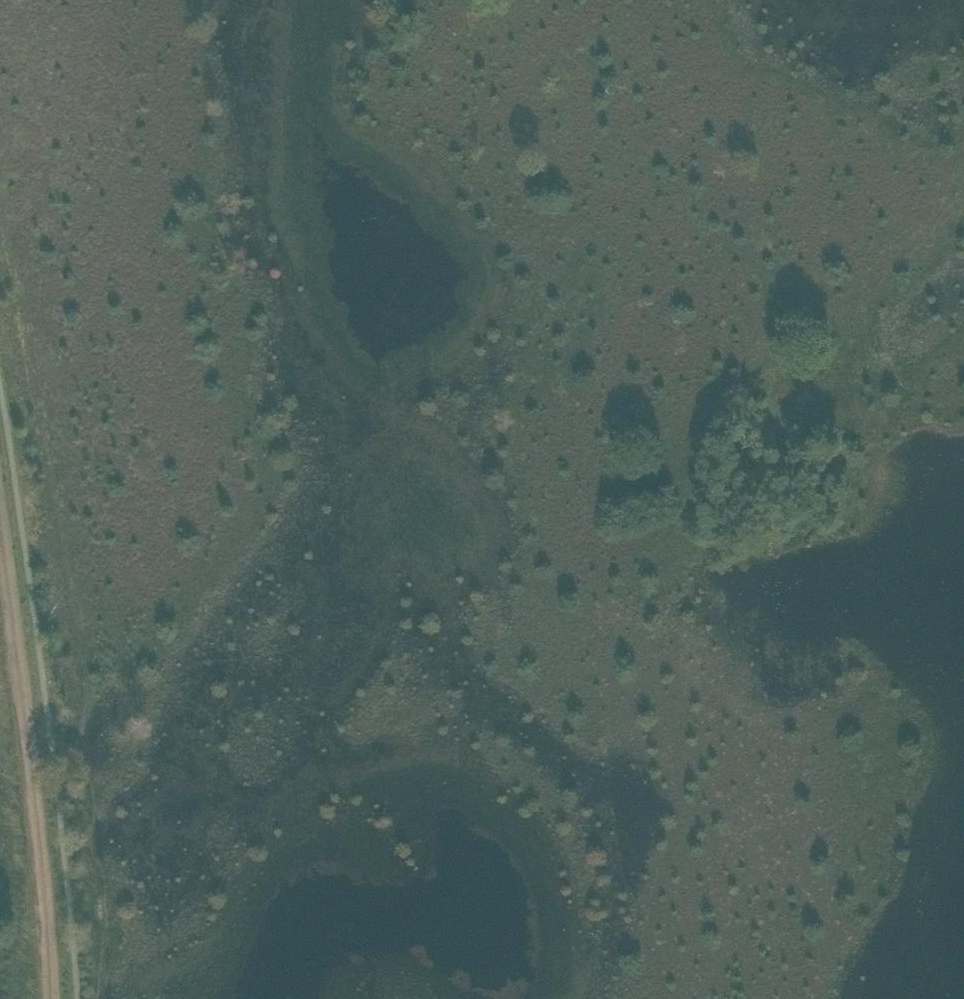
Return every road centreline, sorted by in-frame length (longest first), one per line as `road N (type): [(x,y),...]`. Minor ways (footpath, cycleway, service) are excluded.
road 1 (track): [(2,515),(57,998)]

